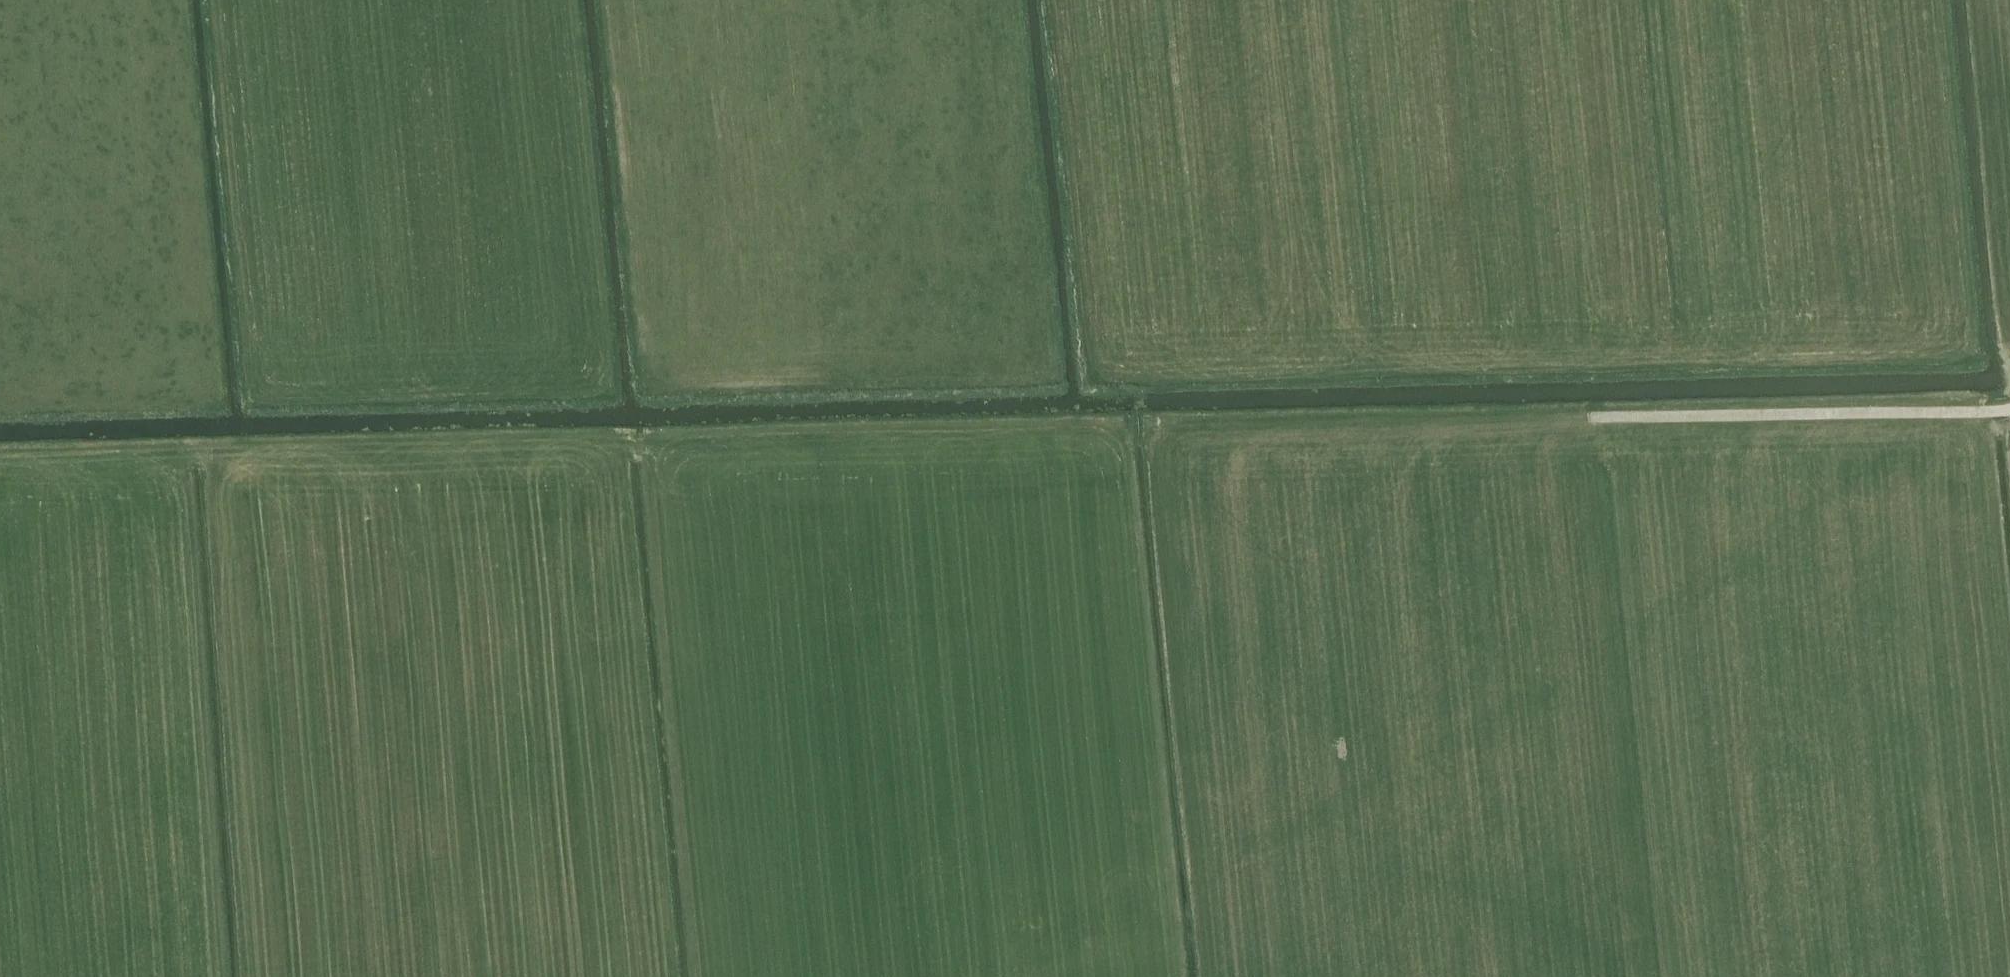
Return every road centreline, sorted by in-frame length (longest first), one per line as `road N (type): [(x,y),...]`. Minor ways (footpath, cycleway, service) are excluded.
road 1 (track): [(1590,420),(2009,410)]

